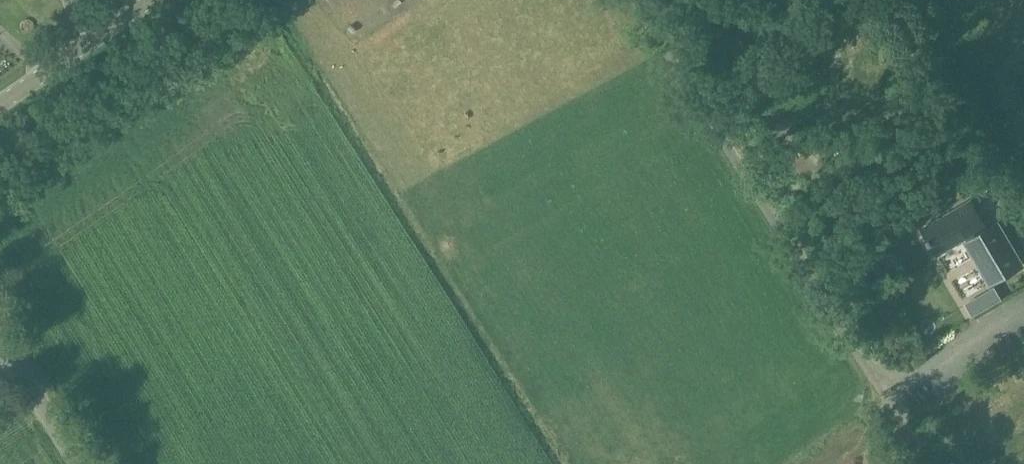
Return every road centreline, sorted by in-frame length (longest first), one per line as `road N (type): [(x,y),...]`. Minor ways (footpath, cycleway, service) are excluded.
road 1 (track): [(634,0),(924,463)]
road 2 (unclassified): [(0,103),(151,0)]
road 3 (unclassified): [(78,463),(0,340)]

